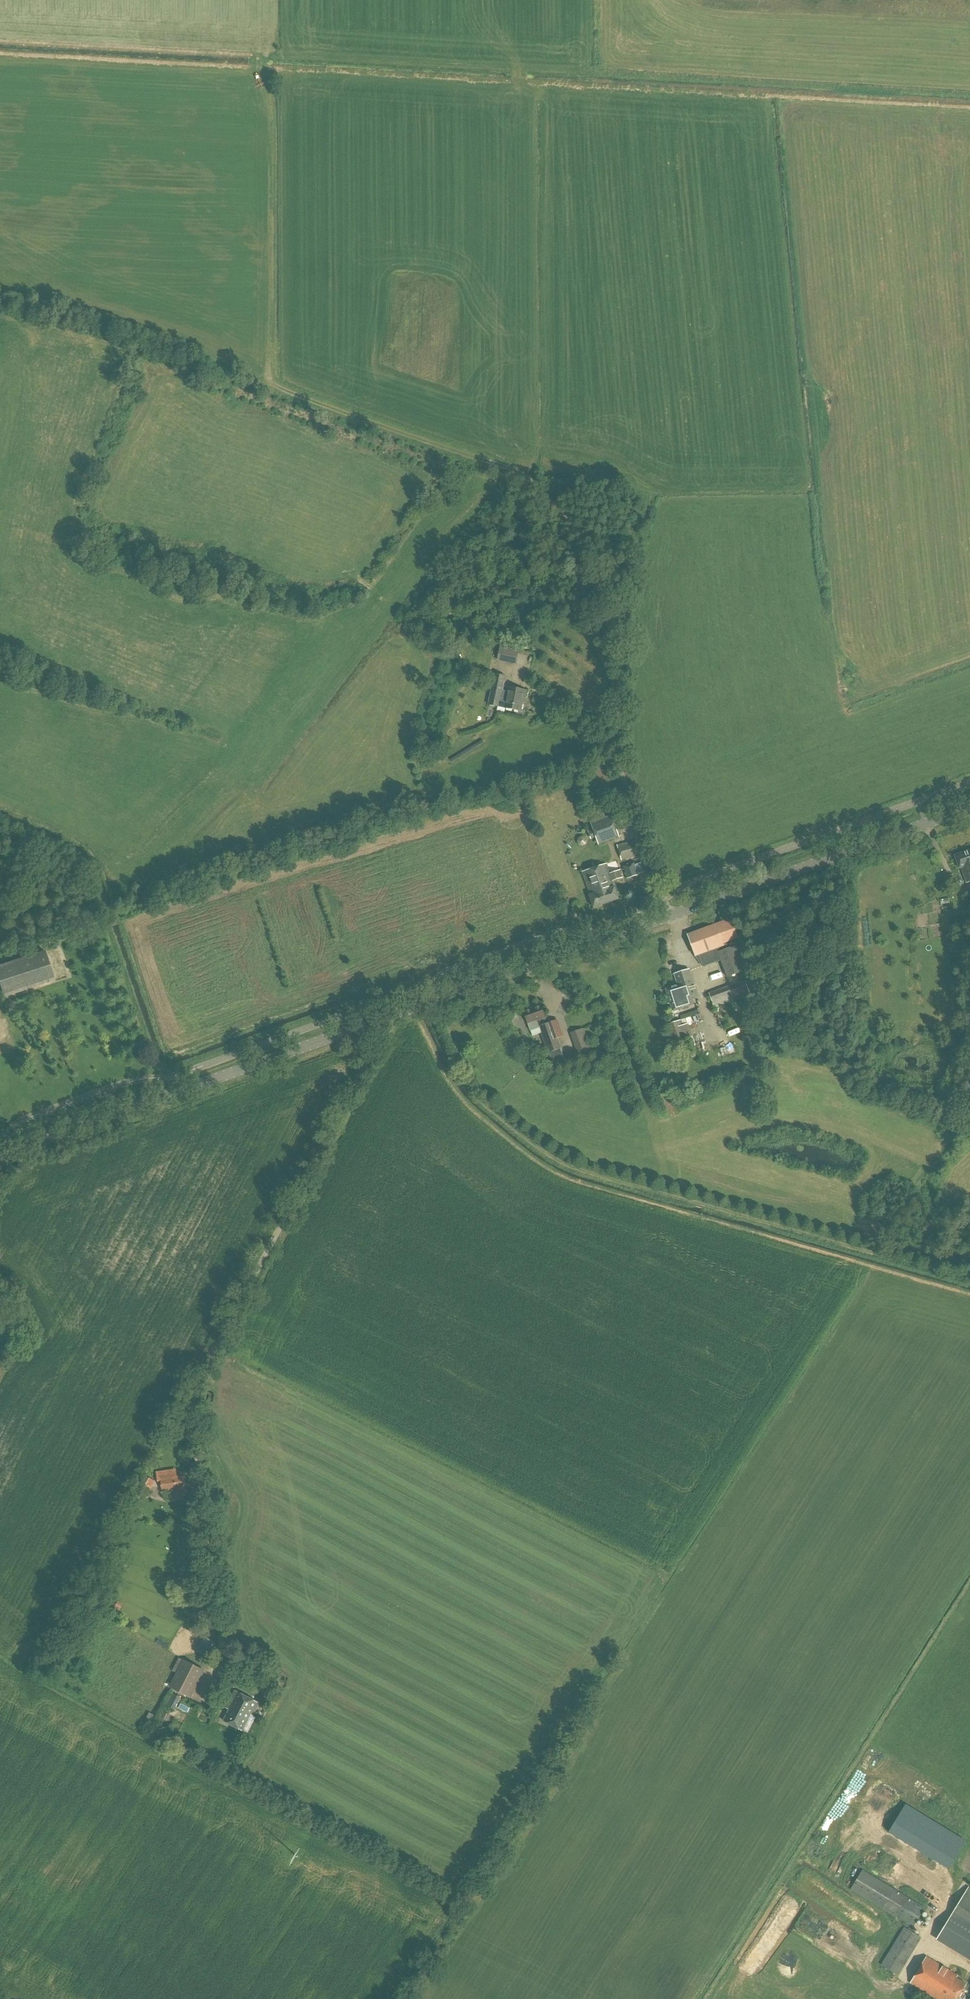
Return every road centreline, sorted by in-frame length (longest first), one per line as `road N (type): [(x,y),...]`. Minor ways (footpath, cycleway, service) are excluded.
road 1 (secondary): [(969,808),(0,1158)]

